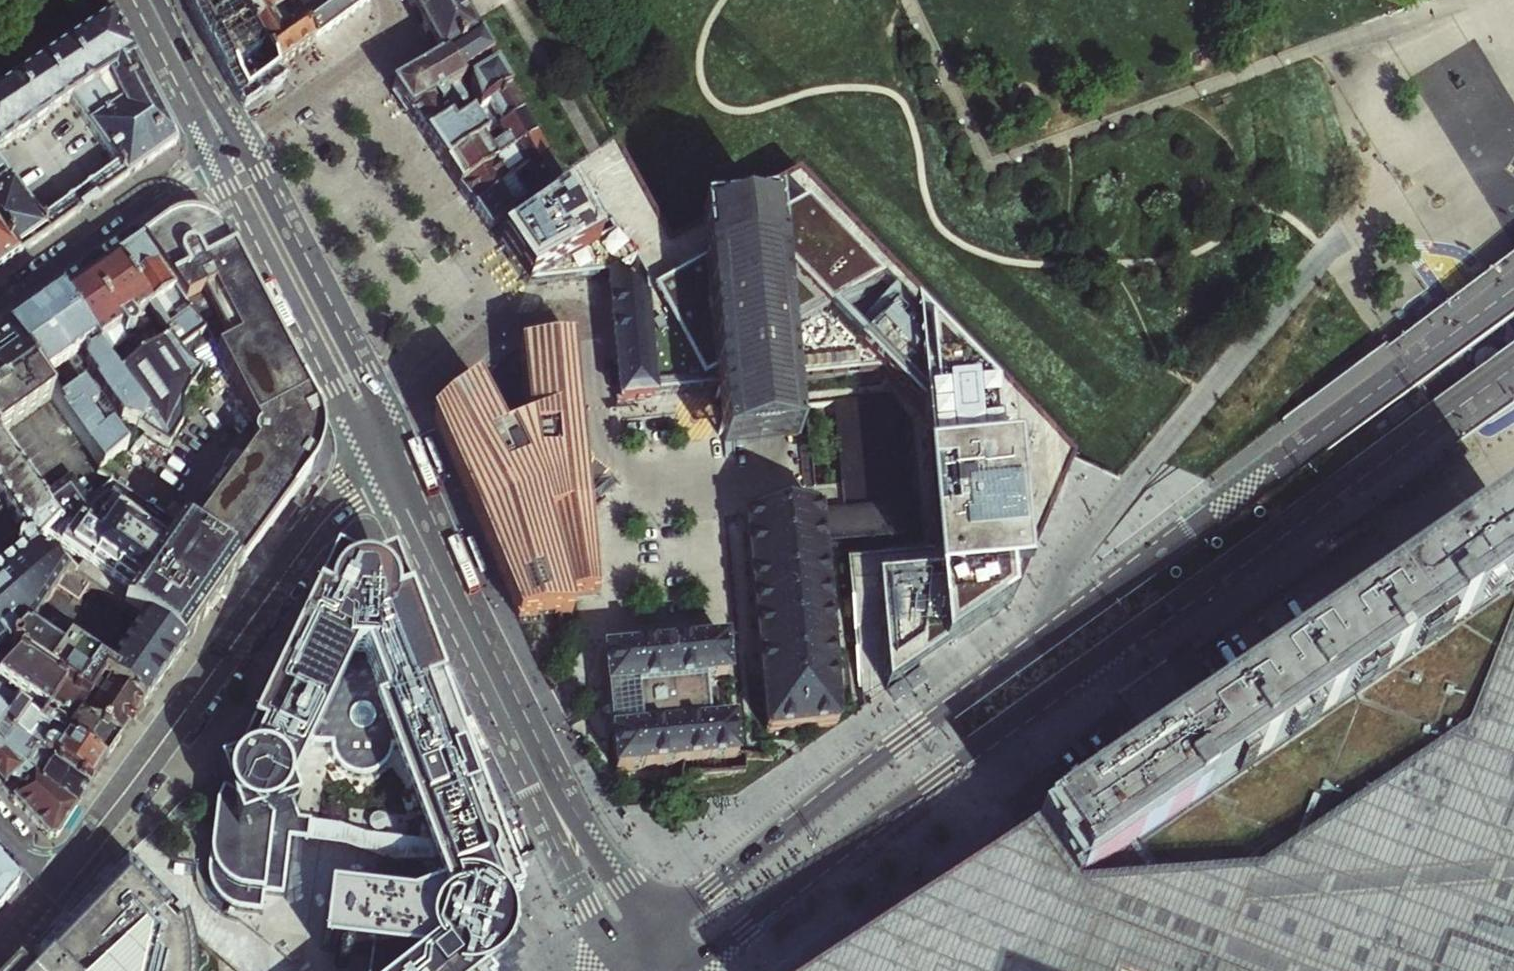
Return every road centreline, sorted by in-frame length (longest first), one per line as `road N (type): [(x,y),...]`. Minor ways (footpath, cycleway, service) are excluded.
road 1 (tertiary): [(1513,295),(853,778),(656,934)]
road 2 (tertiary): [(682,967),(1513,372)]
road 3 (tertiary): [(382,492),(570,875),(628,970)]
road 4 (tertiary): [(656,934),(571,807),(414,477)]
road 5 (residential): [(49,885),(115,817),(315,546),(382,492)]
road 6 (tertiary): [(414,477),(239,133)]
road 7 (tertiary): [(210,150),(382,492)]
road 8 (residential): [(210,150),(0,307)]
road 9 (residential): [(386,0),(395,21),(389,35),(239,133)]
road 10 (tertiary): [(132,0),(210,150)]
road 11 (tertiary): [(239,133),(169,0)]

